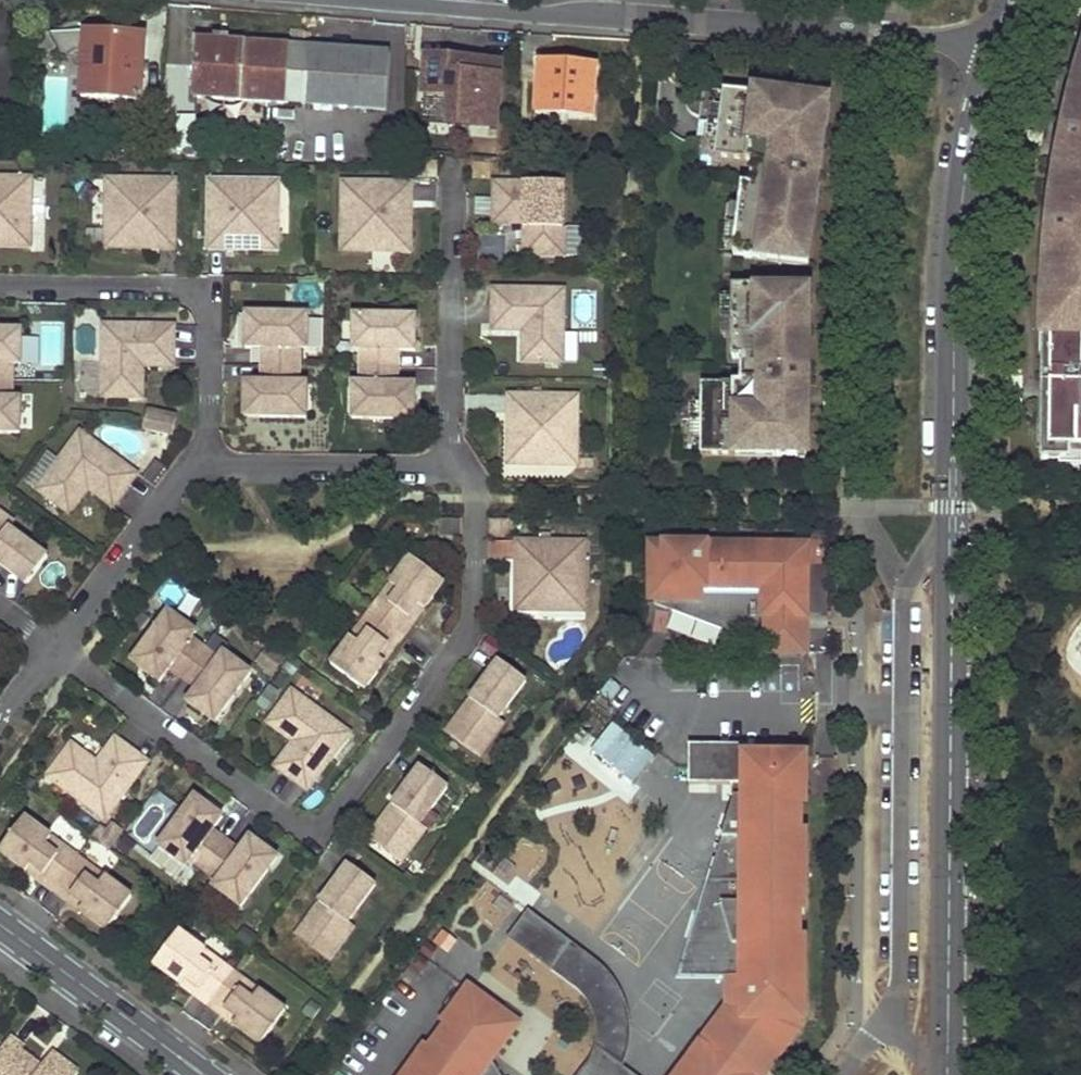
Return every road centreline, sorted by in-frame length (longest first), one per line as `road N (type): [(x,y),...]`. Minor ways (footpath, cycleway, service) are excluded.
road 1 (tertiary): [(946,1074),(956,269),(964,183),(995,46)]
road 2 (residential): [(450,463),(475,495),(475,617),(329,815),(301,818),(59,646)]
road 3 (residential): [(406,0),(488,13),(634,17),(995,46)]
road 4 (residential): [(209,461),(212,307),(184,279),(0,277)]
road 5 (residential): [(450,463),(455,147)]
road 6 (residential): [(207,1074),(0,922)]
road 7 (residential): [(209,461),(450,463)]
road 8 (residential): [(59,646),(187,474),(209,461)]

